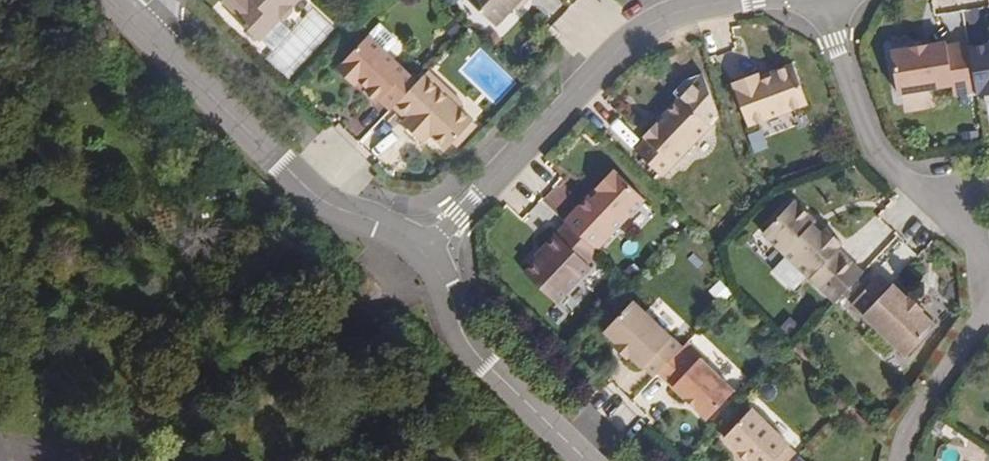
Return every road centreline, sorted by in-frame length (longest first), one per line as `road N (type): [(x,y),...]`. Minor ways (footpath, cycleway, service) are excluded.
road 1 (residential): [(746,0),(638,31),(423,249)]
road 2 (residential): [(423,249),(311,194),(131,15)]
road 3 (residential): [(829,10),(884,158),(981,245),(988,277)]
road 4 (residential): [(589,460),(472,349),(423,249)]
road 5 (residential): [(988,299),(902,460)]

